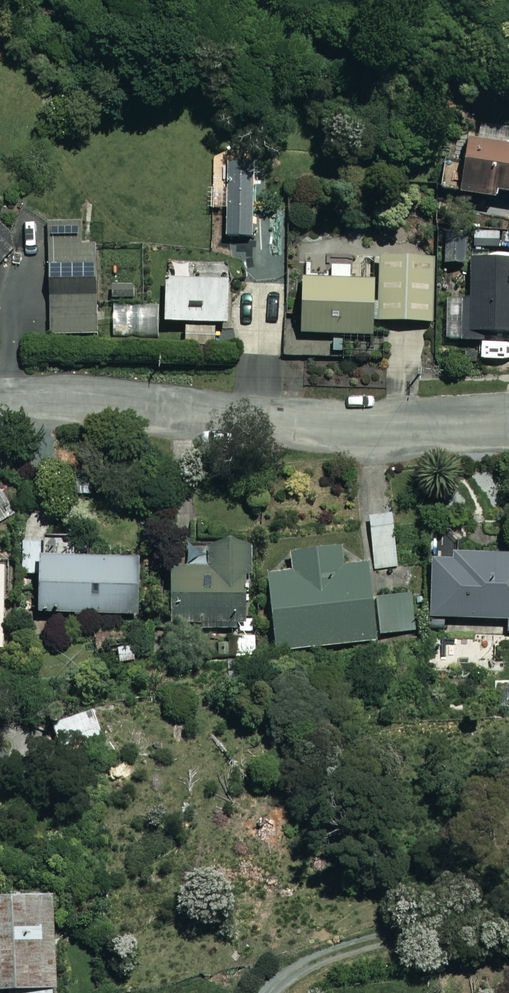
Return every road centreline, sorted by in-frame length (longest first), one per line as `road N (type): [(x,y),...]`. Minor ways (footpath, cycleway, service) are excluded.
road 1 (residential): [(508,419),(330,424),(108,399),(0,401)]

